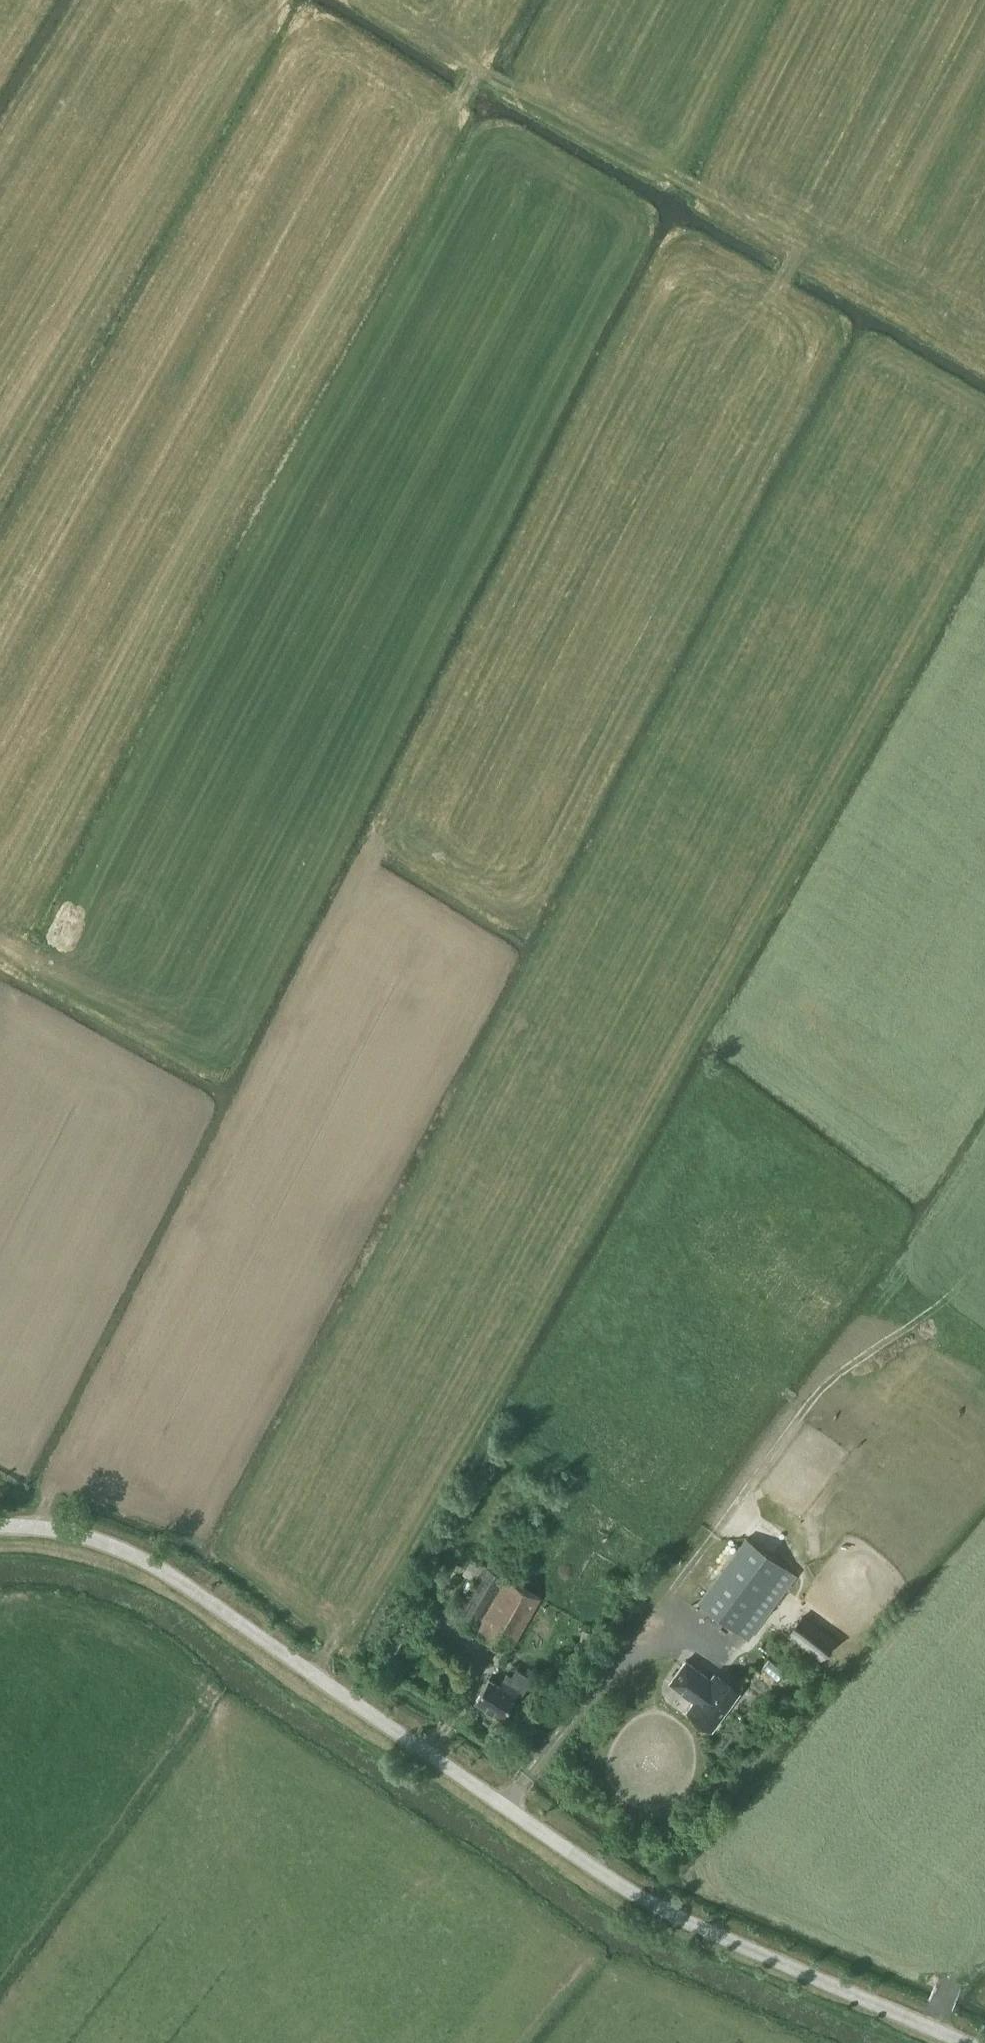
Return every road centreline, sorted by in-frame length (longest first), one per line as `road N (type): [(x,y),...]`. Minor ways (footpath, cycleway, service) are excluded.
road 1 (unclassified): [(0,1525),(78,1532),(167,1572),(593,1865),(731,1942),(967,2042)]

